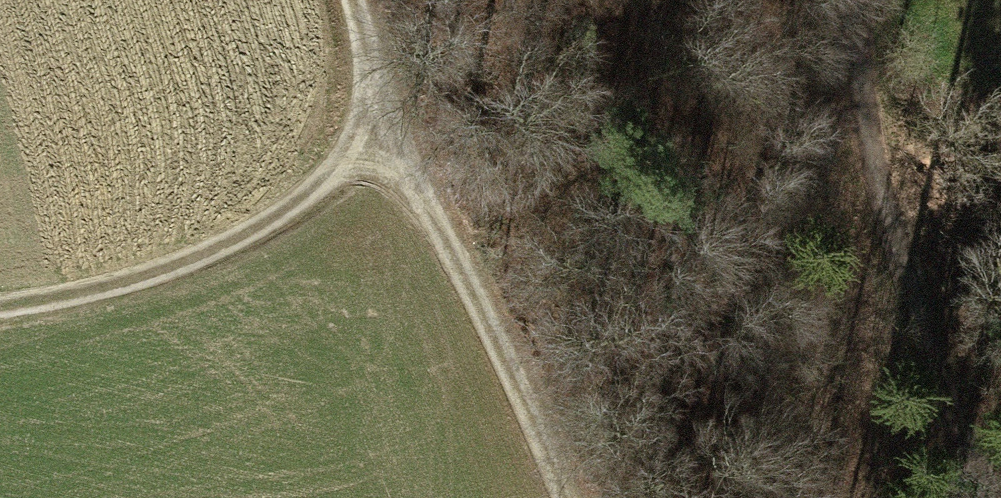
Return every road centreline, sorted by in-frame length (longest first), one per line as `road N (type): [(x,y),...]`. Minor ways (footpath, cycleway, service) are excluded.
road 1 (track): [(858,0),(871,185),(995,497)]
road 2 (track): [(390,140),(170,264),(0,313)]
road 3 (track): [(572,497),(553,441),(390,140)]
road 4 (track): [(349,0),(390,140)]

